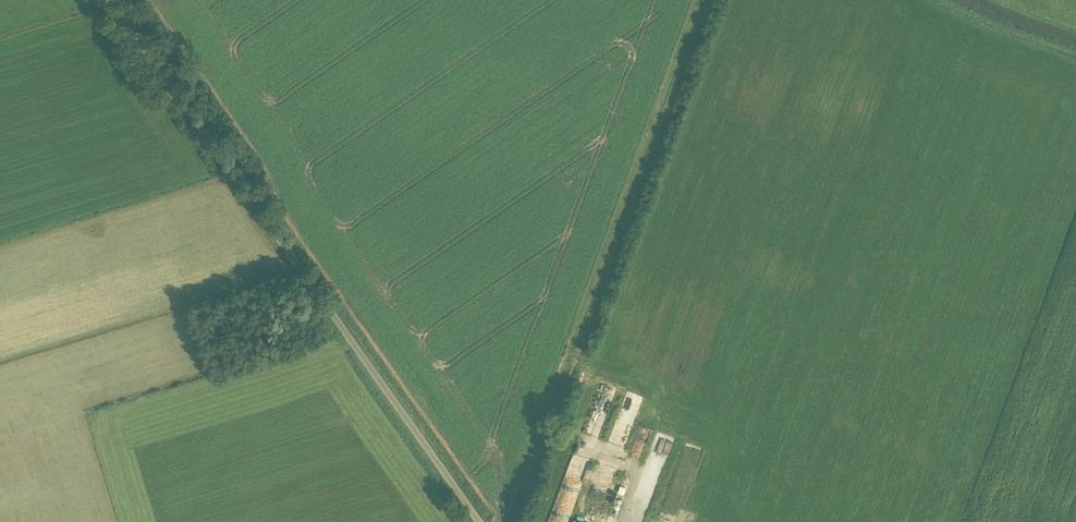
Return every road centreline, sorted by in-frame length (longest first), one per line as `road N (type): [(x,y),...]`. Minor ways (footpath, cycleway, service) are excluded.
road 1 (unclassified): [(491,521),(124,0)]

